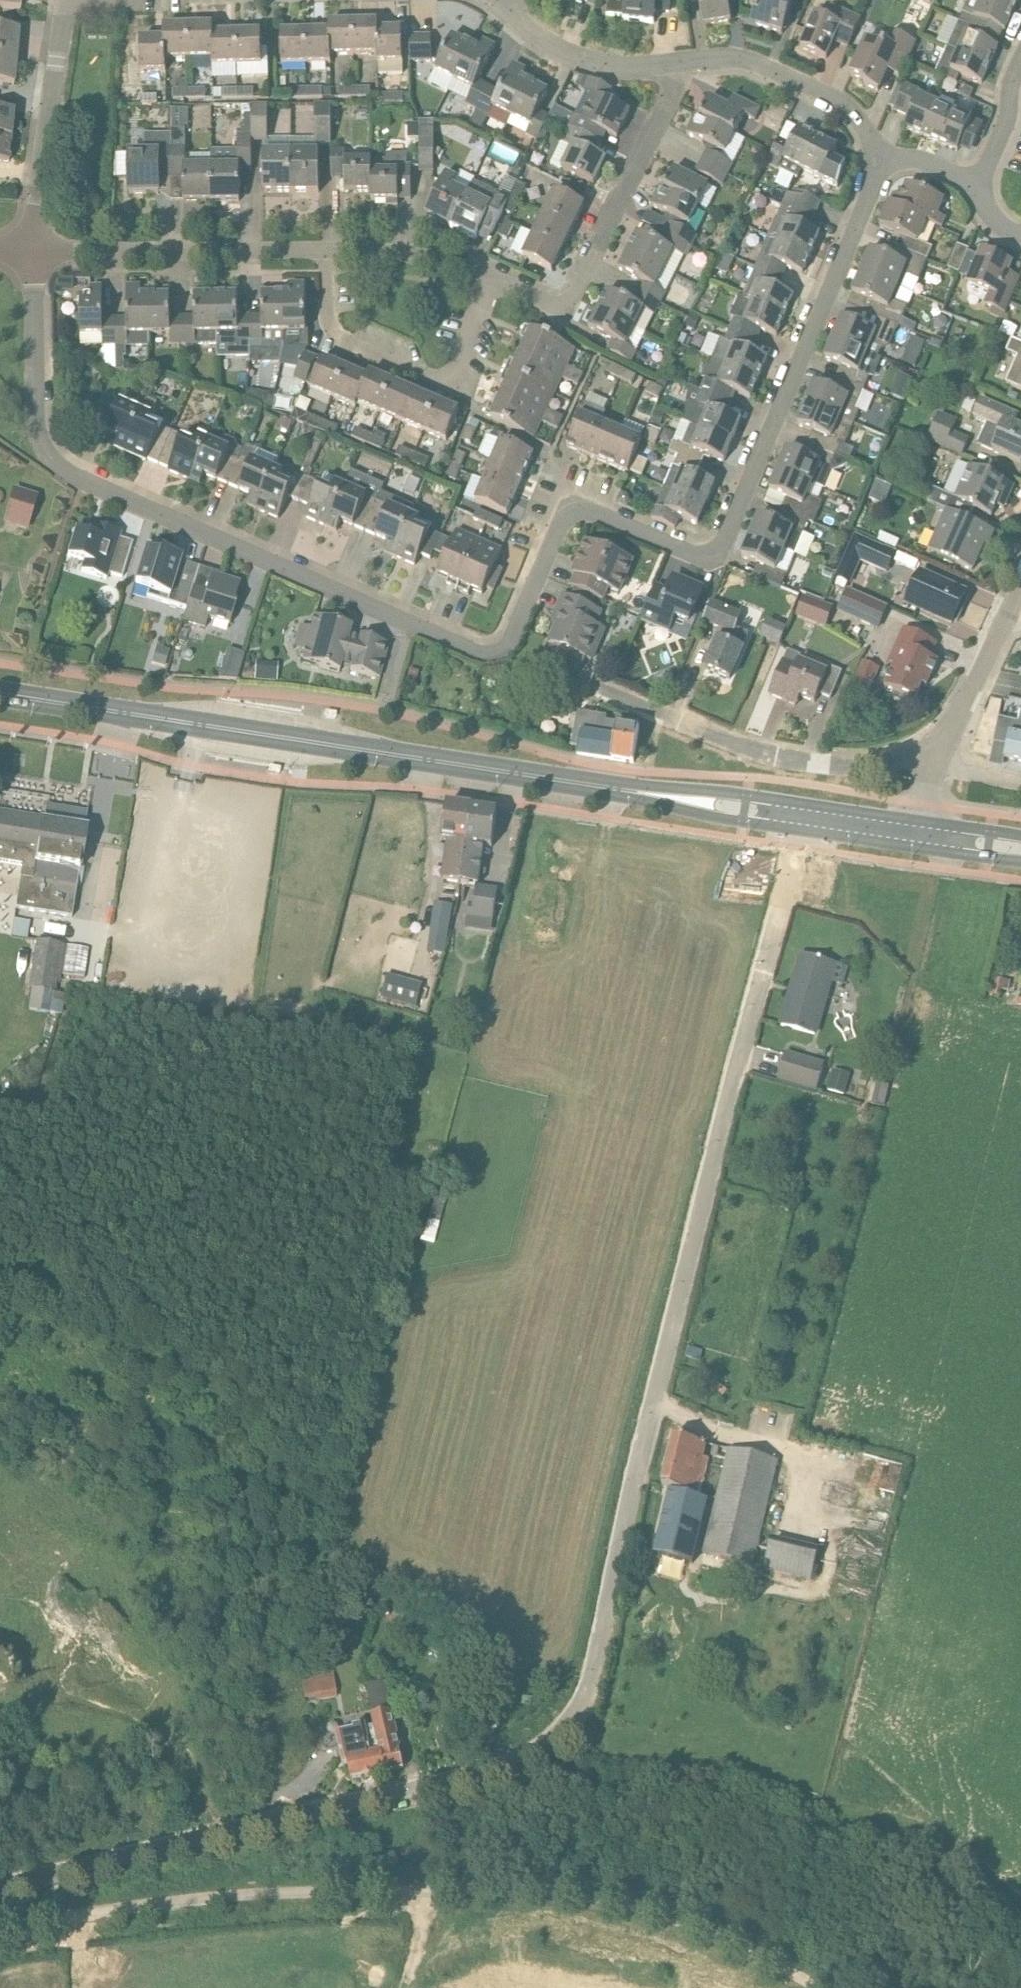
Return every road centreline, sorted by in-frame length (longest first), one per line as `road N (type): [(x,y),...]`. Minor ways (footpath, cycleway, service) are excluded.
road 1 (unclassified): [(0,1887),(496,1768),(546,1745),(578,1713),(801,818)]
road 2 (residential): [(33,253),(35,424),(58,468),(480,654),(495,654),(510,642),(572,510),(697,556),(723,545),(875,164)]
road 3 (unclassified): [(819,1987),(649,1910),(540,1889),(250,1895),(0,1929)]
road 4 (secondary): [(801,818),(0,693)]
road 5 (residential): [(941,746),(872,763),(805,761),(754,749),(599,686)]
road 6 (residential): [(491,280),(566,311),(678,87),(676,62)]
road 7 (residential): [(326,252),(33,253)]
road 8 (residential): [(66,0),(33,253)]
road 9 (residential): [(875,164),(861,121),(841,102),(737,57),(676,62)]
road 10 (residential): [(429,378),(331,330),(326,252)]
road 11 (residential): [(676,62),(631,67),(568,54),(508,7)]
road 12 (residential): [(491,280),(439,261),(326,252)]
road 13 (residential): [(941,746),(1010,615)]
road 14 (residential): [(976,188),(1020,59)]
road 15 (residential): [(429,378),(459,372),(491,280)]

